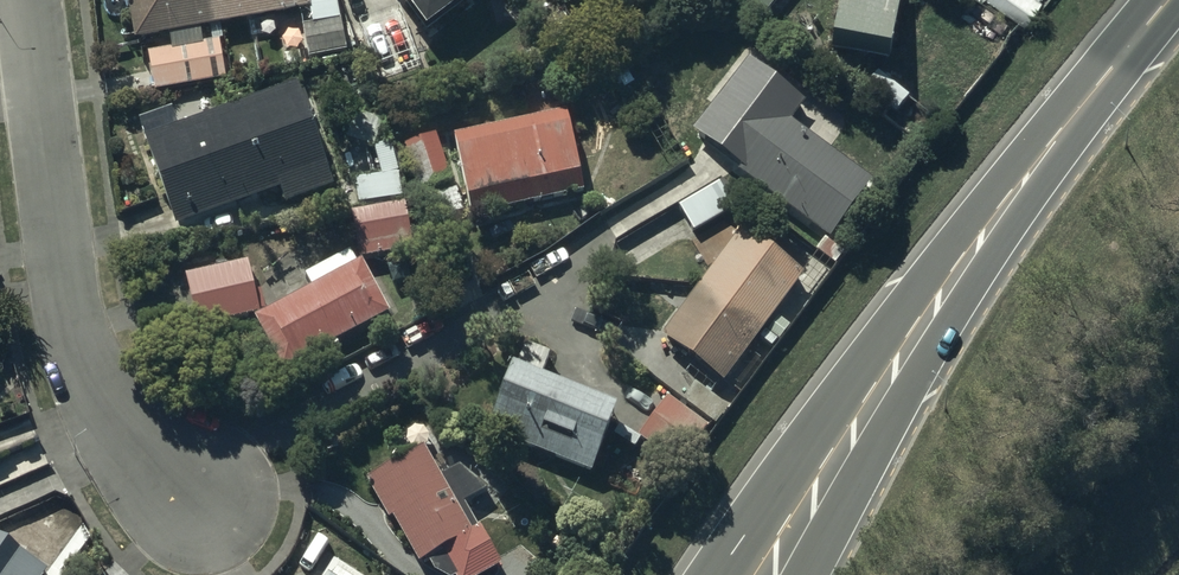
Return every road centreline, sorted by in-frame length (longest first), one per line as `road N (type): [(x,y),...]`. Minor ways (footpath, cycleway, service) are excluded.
road 1 (trunk): [(755,574),(1046,154),(1171,0)]
road 2 (residential): [(23,0),(74,366),(182,492)]

